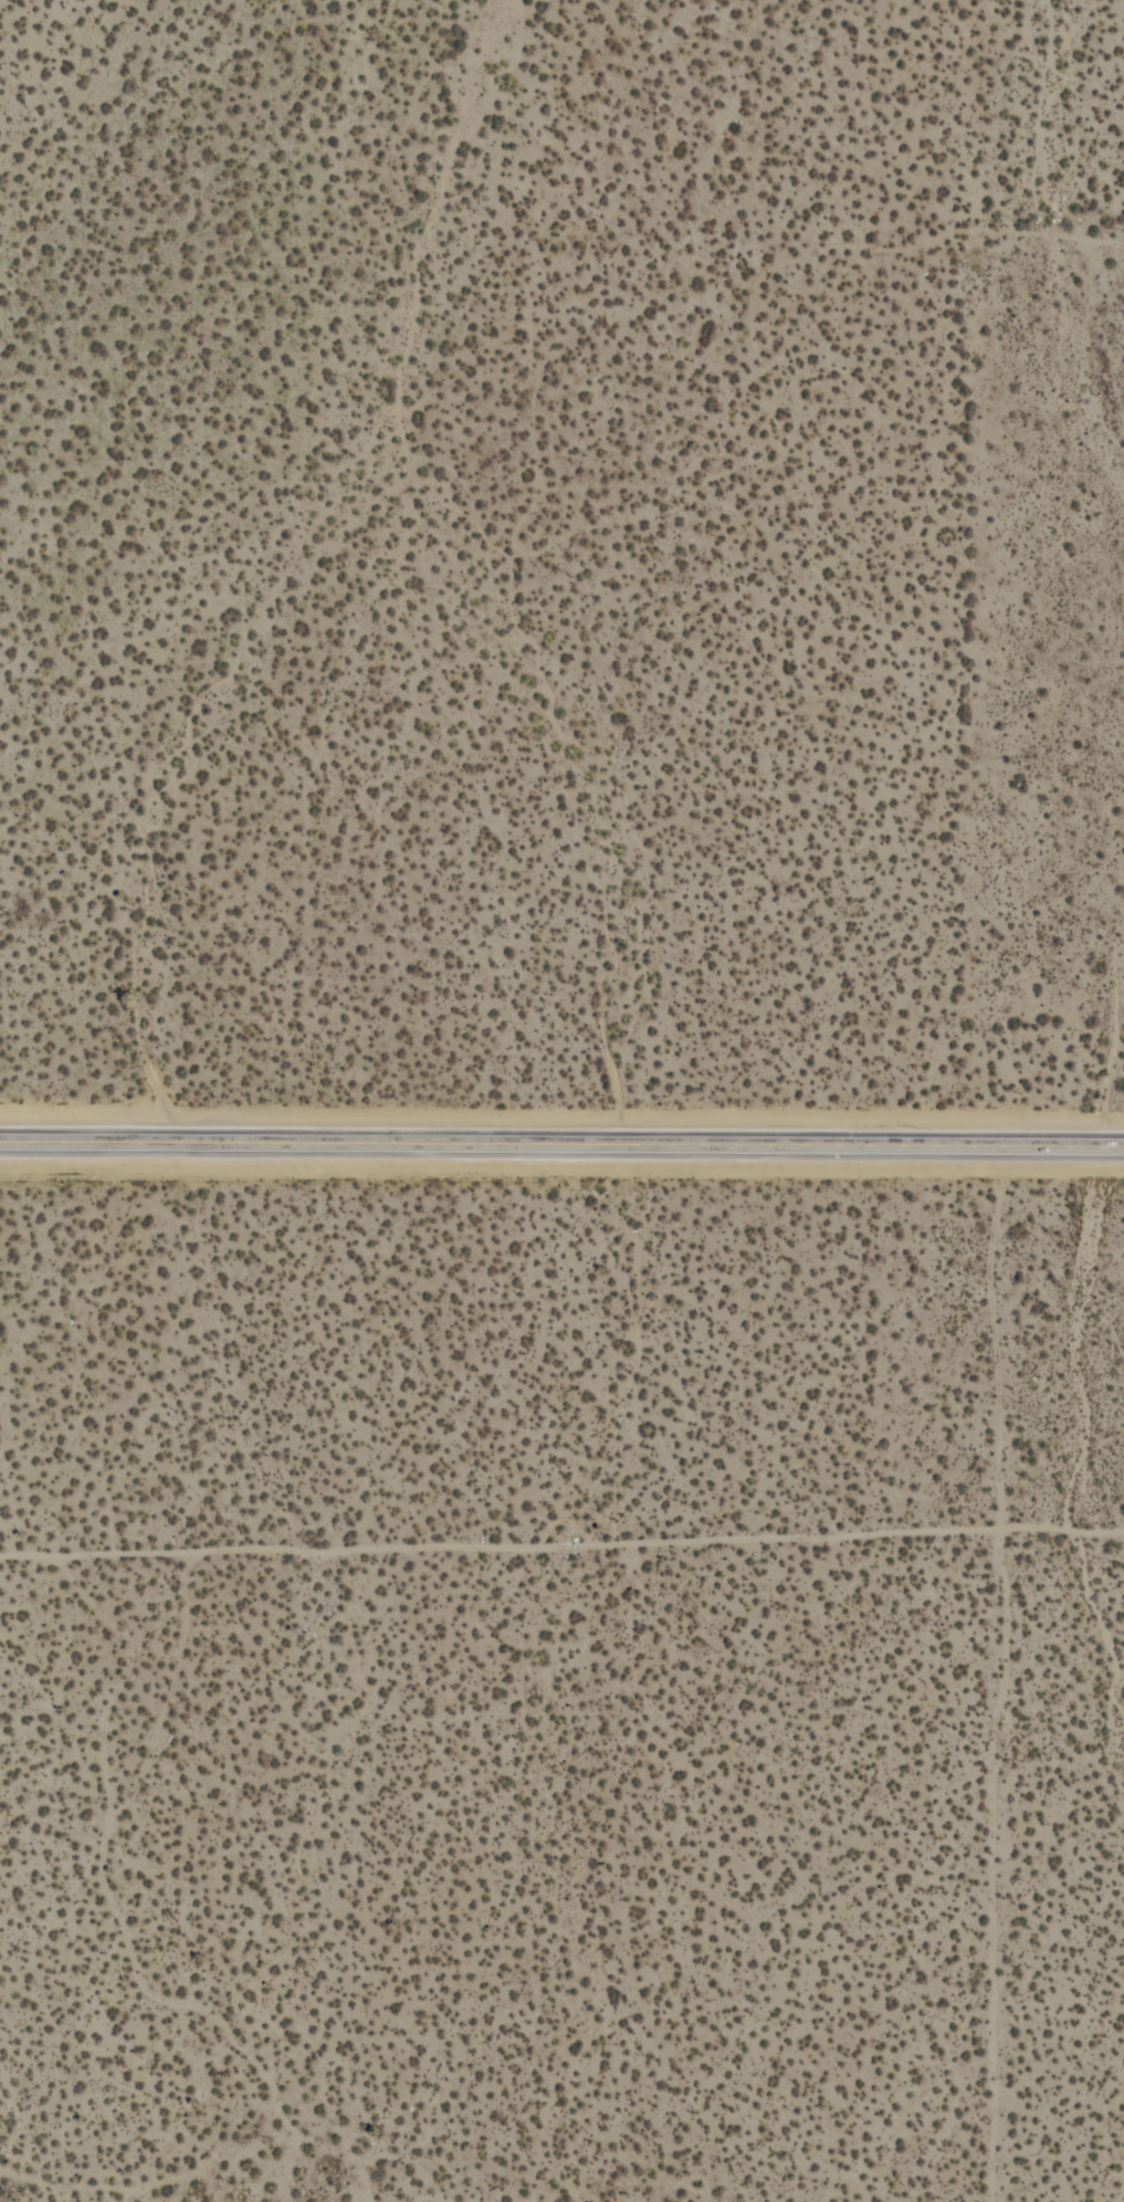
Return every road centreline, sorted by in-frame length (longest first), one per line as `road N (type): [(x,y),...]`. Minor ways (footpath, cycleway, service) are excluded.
road 1 (trunk): [(1123,1144),(0,1140)]

